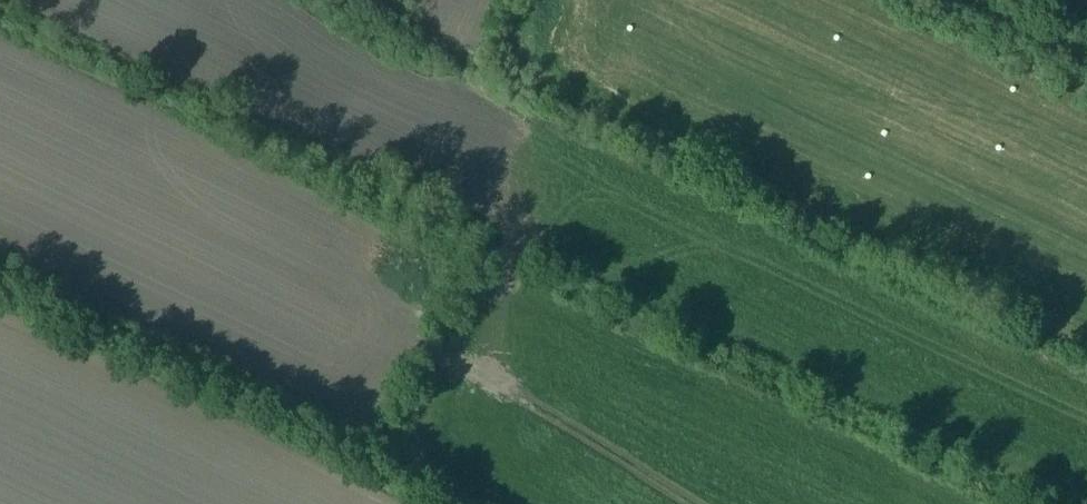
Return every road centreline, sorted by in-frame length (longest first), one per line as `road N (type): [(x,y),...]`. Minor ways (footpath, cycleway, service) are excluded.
road 1 (track): [(1086,56),(970,0)]

